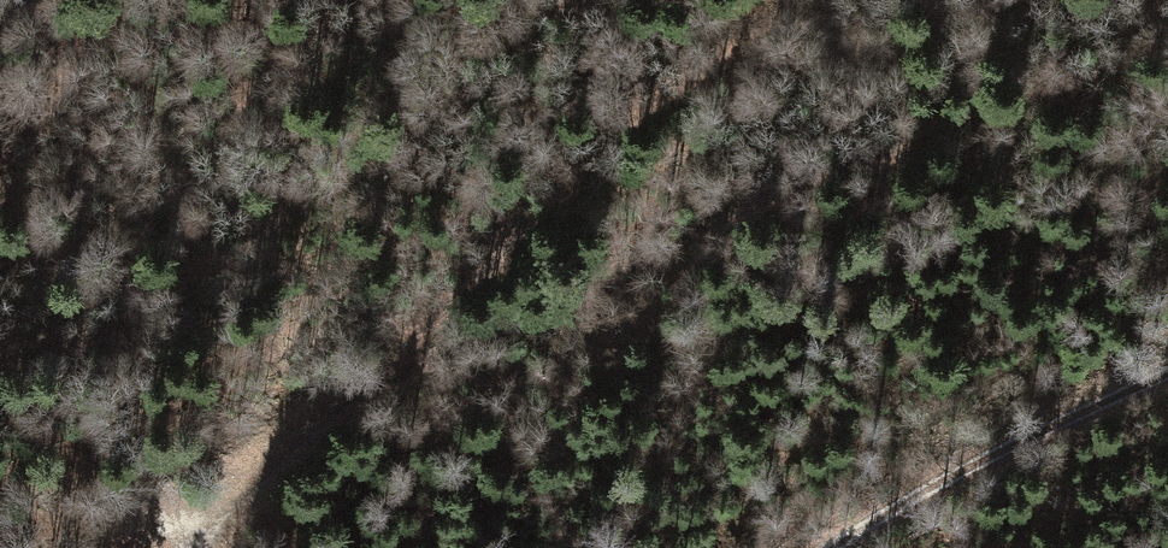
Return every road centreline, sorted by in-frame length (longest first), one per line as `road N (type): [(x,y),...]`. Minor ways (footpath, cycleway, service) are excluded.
road 1 (track): [(813,0),(666,79),(618,122),(576,184),(386,366)]
road 2 (track): [(809,547),(986,451),(1167,370)]
road 3 (track): [(207,530),(268,464),(386,366)]

